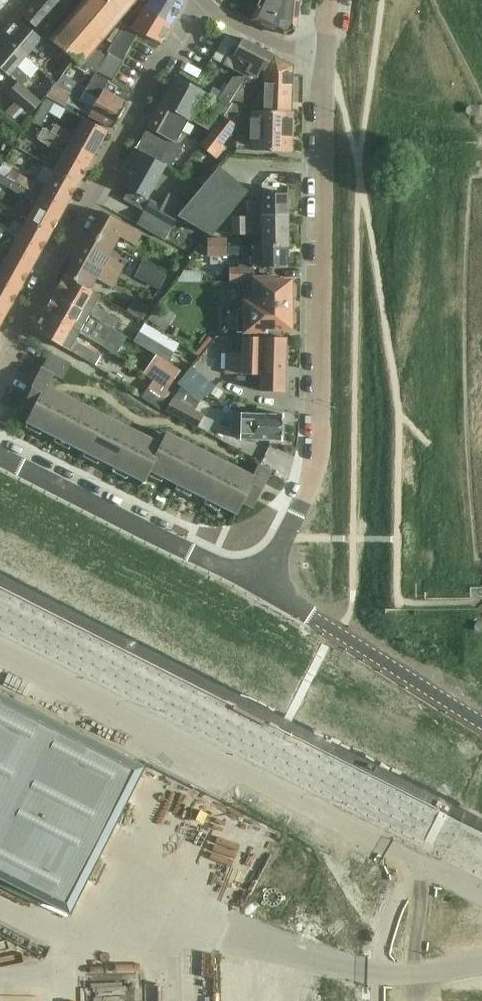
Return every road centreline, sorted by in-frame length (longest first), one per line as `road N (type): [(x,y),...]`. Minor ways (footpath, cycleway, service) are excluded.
road 1 (residential): [(256,580),(286,537),(317,455),(330,61)]
road 2 (tertiary): [(419,859),(0,647)]
road 3 (residential): [(0,360),(198,0)]
road 4 (residential): [(256,580),(481,724)]
road 5 (residential): [(177,543),(0,453)]
road 6 (residential): [(330,61),(289,50),(205,0)]
road 7 (residential): [(419,859),(373,976)]

